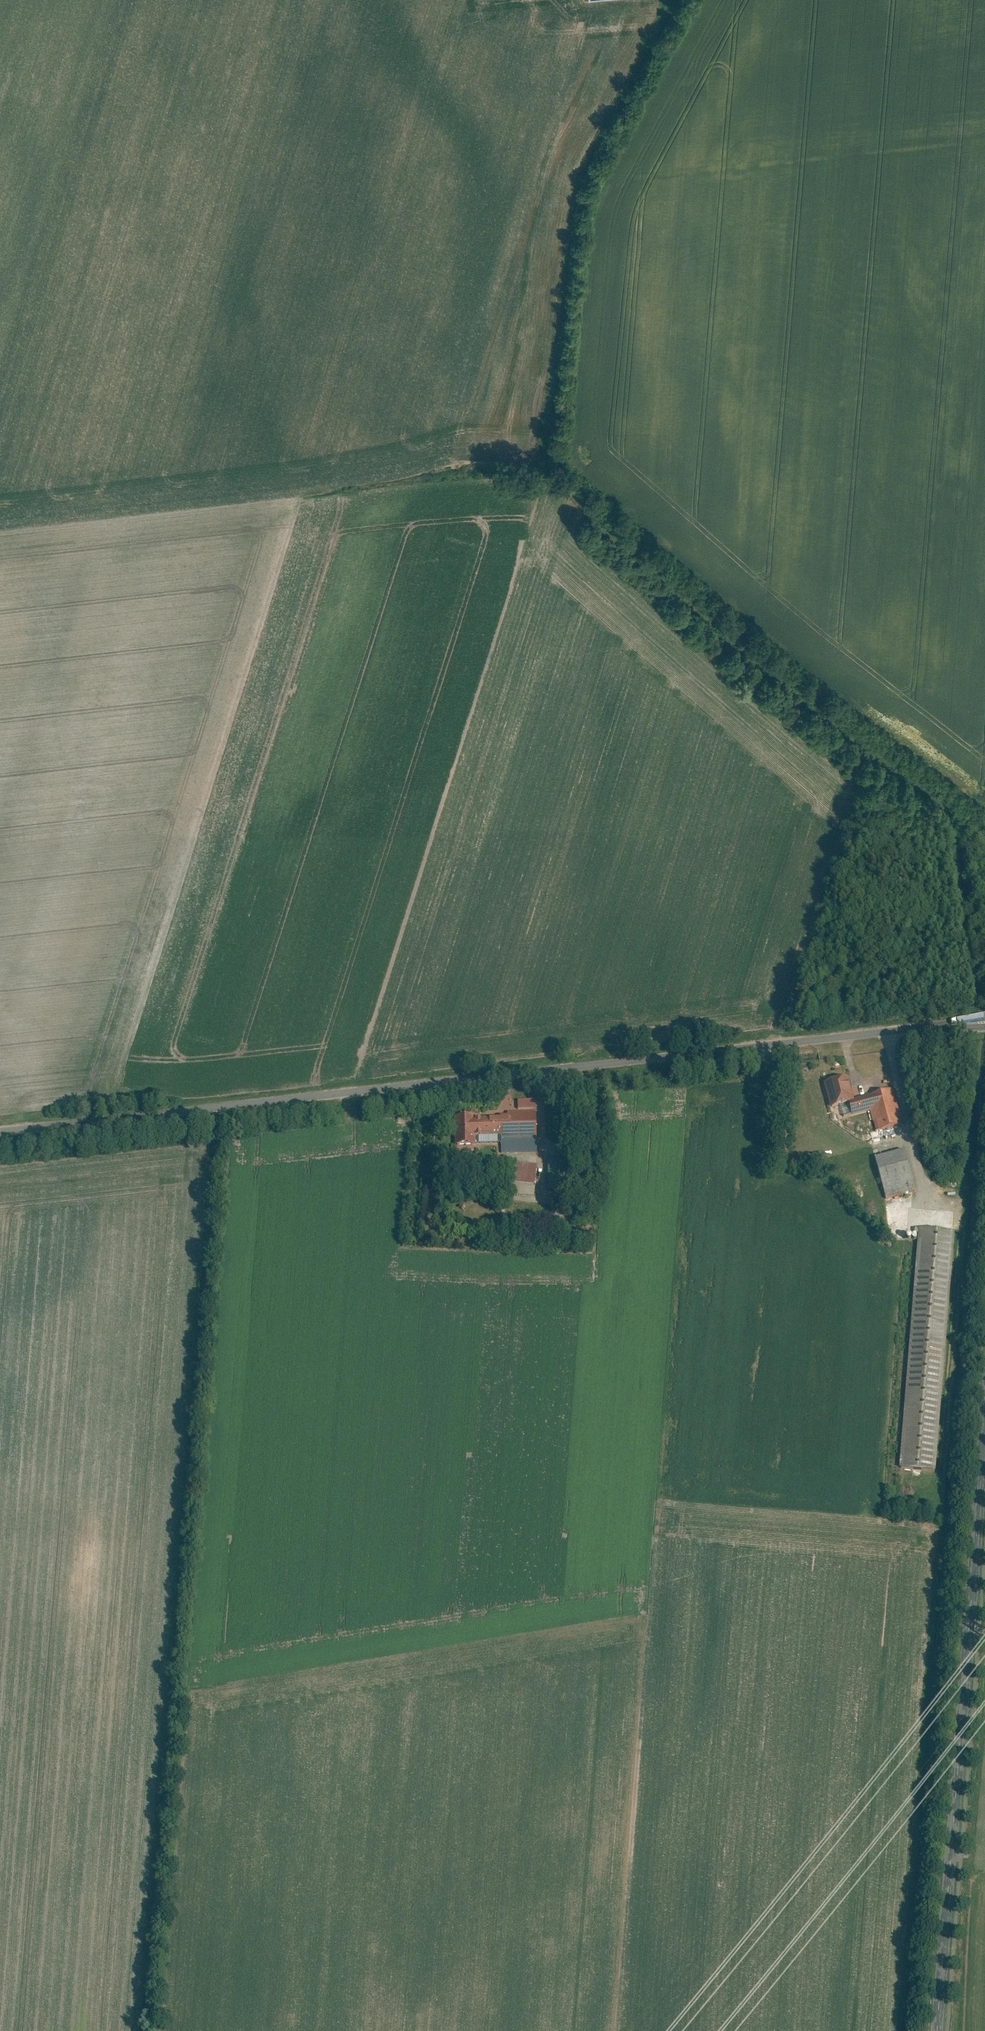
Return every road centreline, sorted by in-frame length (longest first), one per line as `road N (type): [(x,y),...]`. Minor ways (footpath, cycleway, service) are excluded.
road 1 (unclassified): [(0,1134),(984,1020)]
road 2 (tertiary): [(938,2030),(984,1405)]

